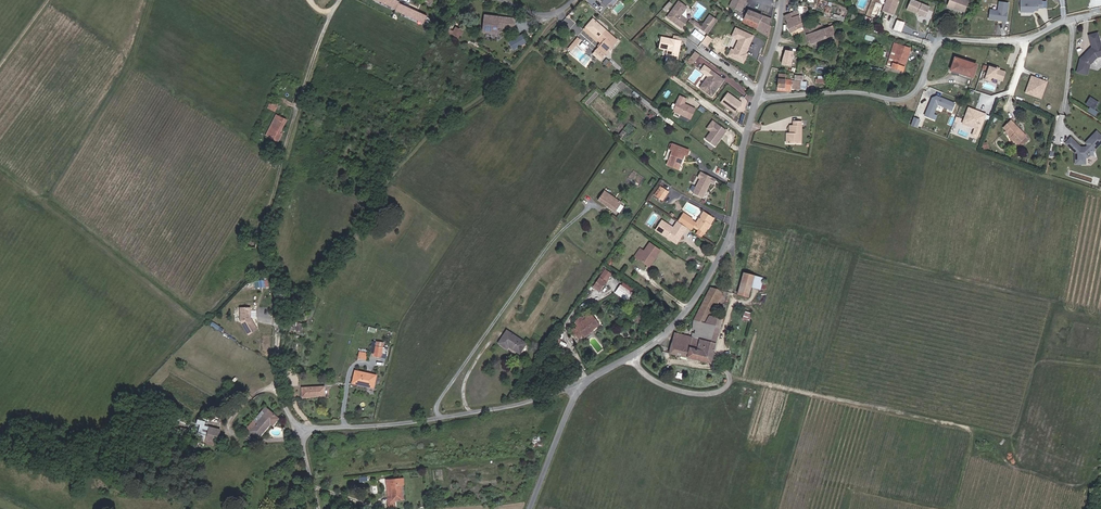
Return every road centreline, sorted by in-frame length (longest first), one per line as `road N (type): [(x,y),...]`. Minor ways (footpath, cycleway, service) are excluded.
road 1 (track): [(559,12),(511,66),(421,139),(279,308)]
road 2 (unclassified): [(581,386),(503,408),(308,429),(303,438),(320,508)]
road 3 (unclassified): [(759,98),(732,229),(710,278),(672,324),(581,386)]
road 4 (track): [(303,438),(278,383),(279,292),(267,231),(288,139)]
road 5 (unclassified): [(1026,41),(940,40),(922,86),(905,100),(853,92),(759,98)]
road 6 (unclassified): [(339,0),(288,139)]
road 7 (unclassified): [(581,386),(531,508)]

